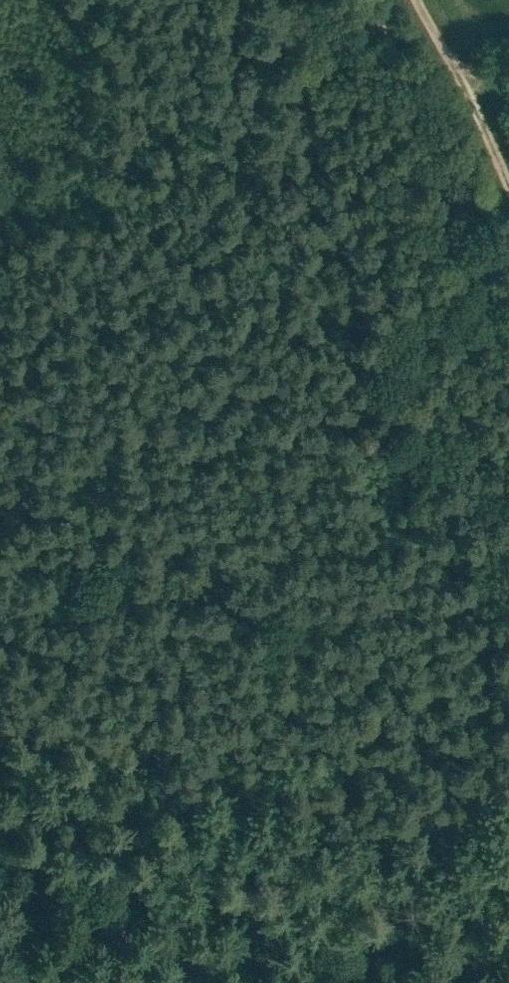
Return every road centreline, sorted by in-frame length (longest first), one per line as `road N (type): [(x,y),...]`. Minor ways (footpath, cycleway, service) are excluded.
road 1 (track): [(123,872),(508,955)]
road 2 (track): [(508,197),(449,64)]
road 3 (track): [(0,844),(123,872)]

